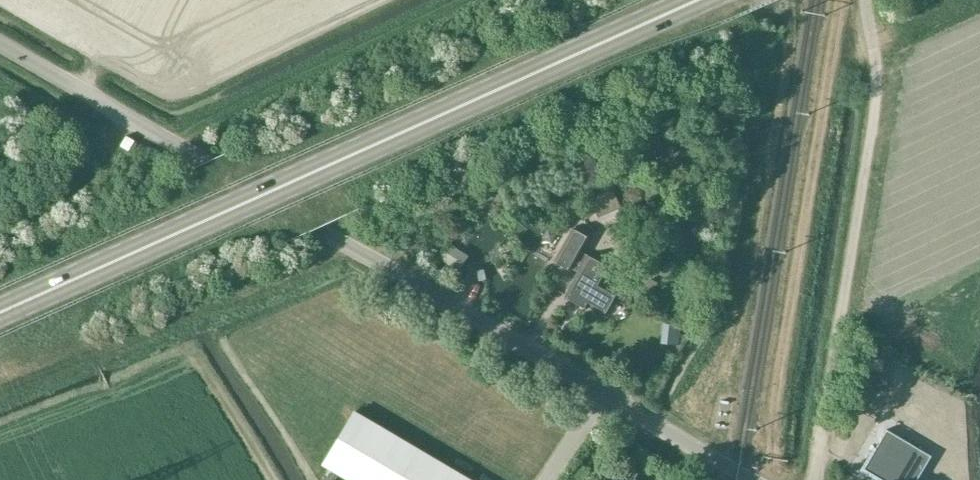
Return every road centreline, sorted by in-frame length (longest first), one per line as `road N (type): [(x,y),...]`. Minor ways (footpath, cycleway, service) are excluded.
road 1 (unclassified): [(751,479),(0,43)]
road 2 (primary): [(0,315),(702,0)]

